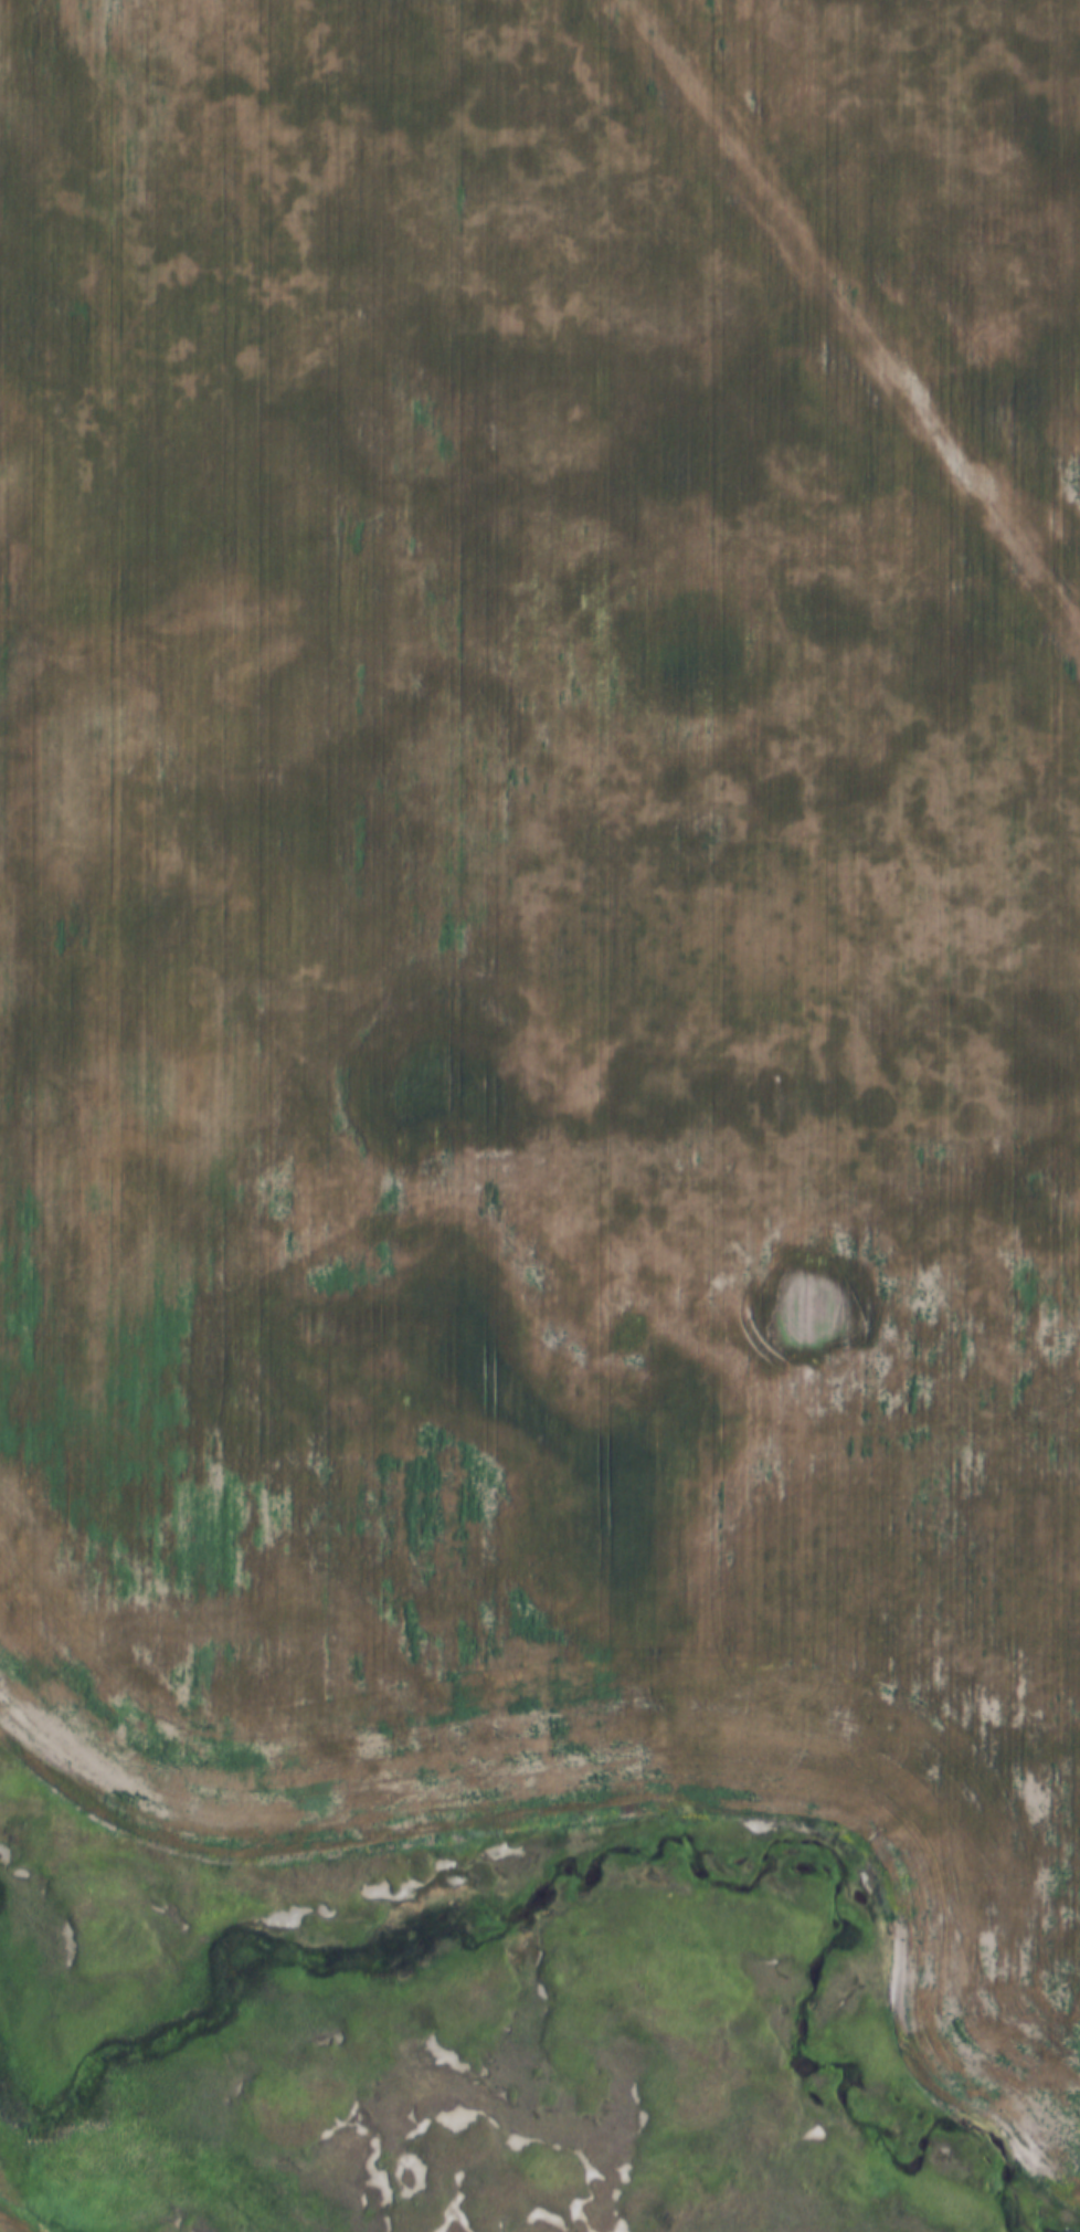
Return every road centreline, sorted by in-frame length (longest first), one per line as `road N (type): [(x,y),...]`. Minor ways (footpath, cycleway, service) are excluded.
road 1 (track): [(1079,647),(620,0)]

